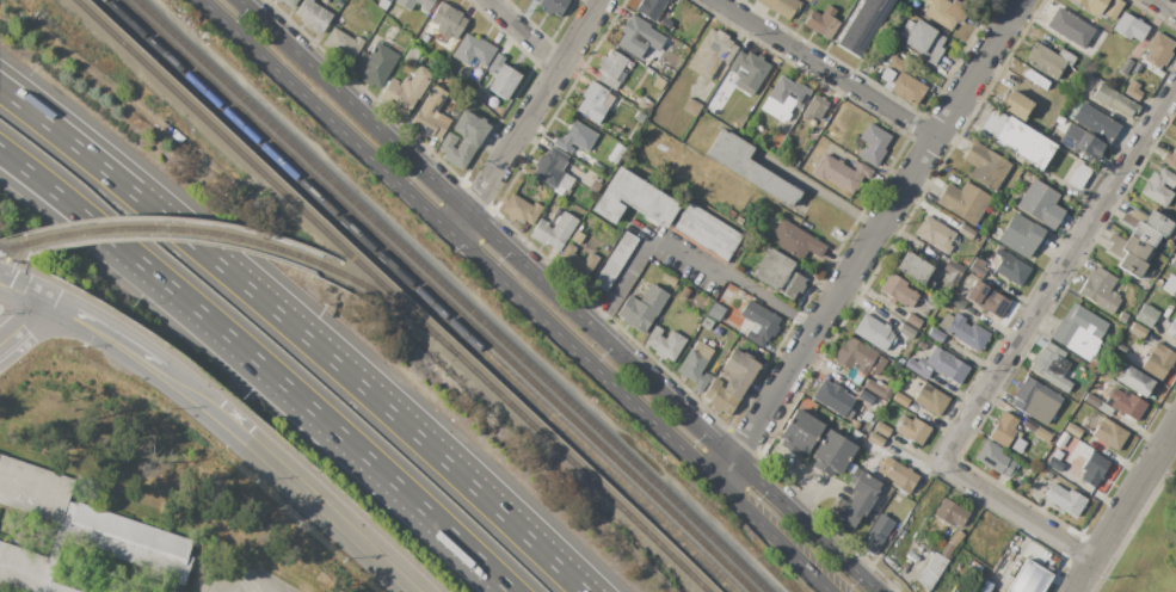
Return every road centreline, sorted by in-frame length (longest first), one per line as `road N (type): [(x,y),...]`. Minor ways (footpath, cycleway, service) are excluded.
road 1 (secondary): [(196,0),(456,230),(829,591)]
road 2 (secondary): [(867,591),(241,0)]
road 3 (motorway): [(583,591),(361,387),(74,146)]
road 4 (residential): [(1023,0),(716,480)]
road 5 (motorway): [(170,288),(510,591)]
road 6 (residential): [(1175,87),(944,451),(944,463)]
road 7 (tertiary): [(411,591),(161,372)]
road 8 (residential): [(599,0),(456,230)]
road 9 (residential): [(714,0),(937,136)]
road 10 (motorway): [(0,152),(170,288)]
road 11 (motorway): [(0,173),(170,288)]
road 12 (tertiary): [(1175,431),(1070,591)]
road 13 (residential): [(944,463),(1091,560)]
road 14 (tertiary): [(161,372),(47,301)]

